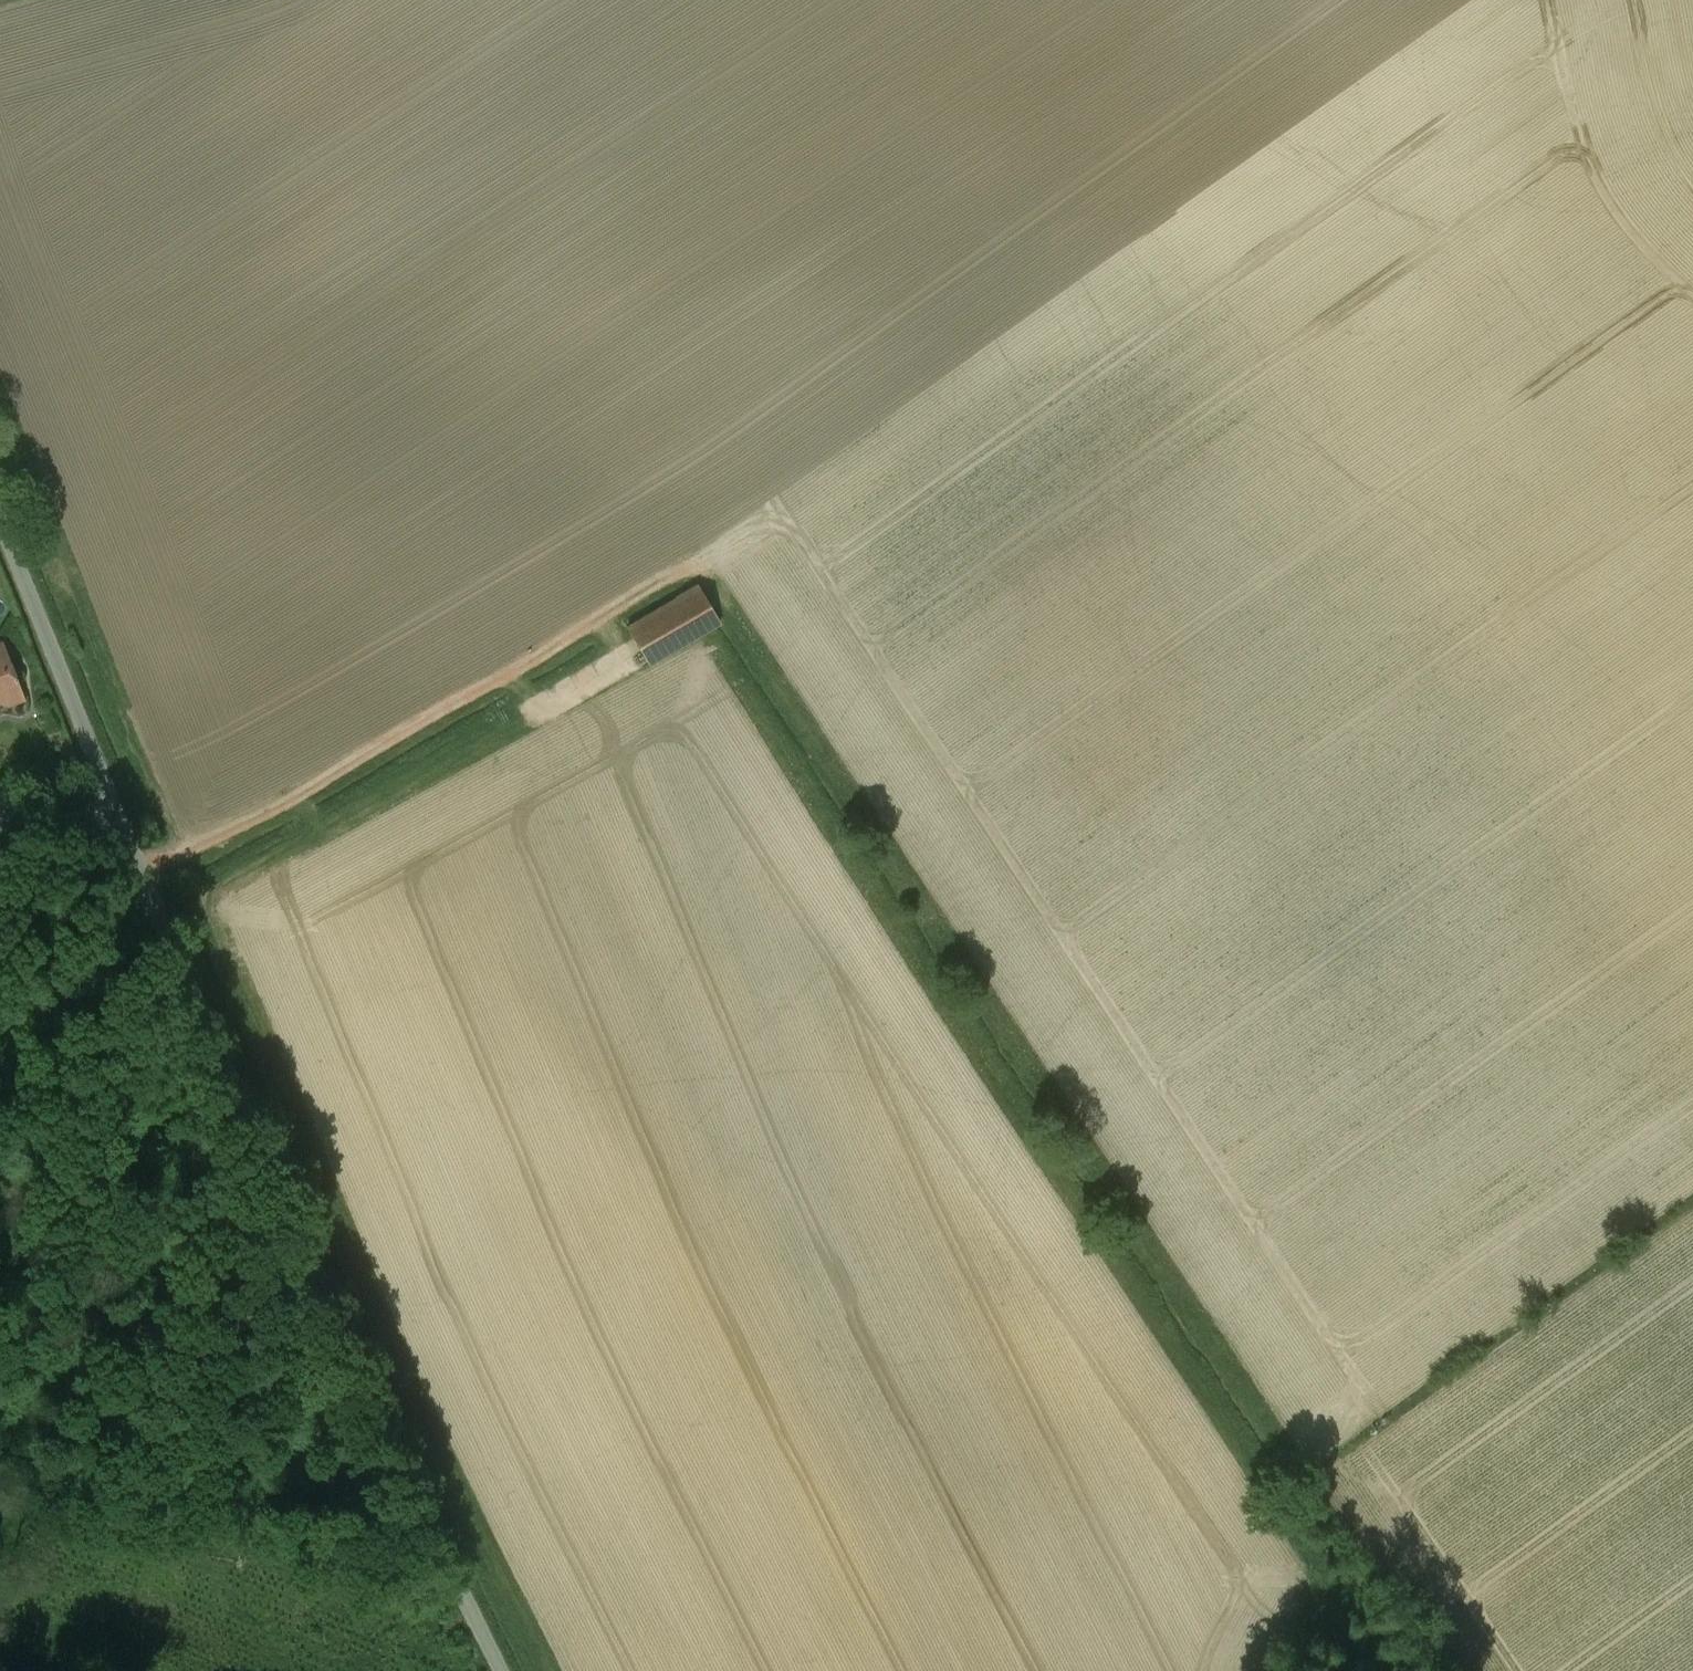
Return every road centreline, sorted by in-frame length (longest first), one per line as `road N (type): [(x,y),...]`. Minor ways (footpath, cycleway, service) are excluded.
road 1 (unclassified): [(503,1670),(130,852)]
road 2 (track): [(144,882),(684,568)]
road 3 (unclassified): [(130,852),(0,523)]
road 4 (residential): [(0,820),(130,852)]

